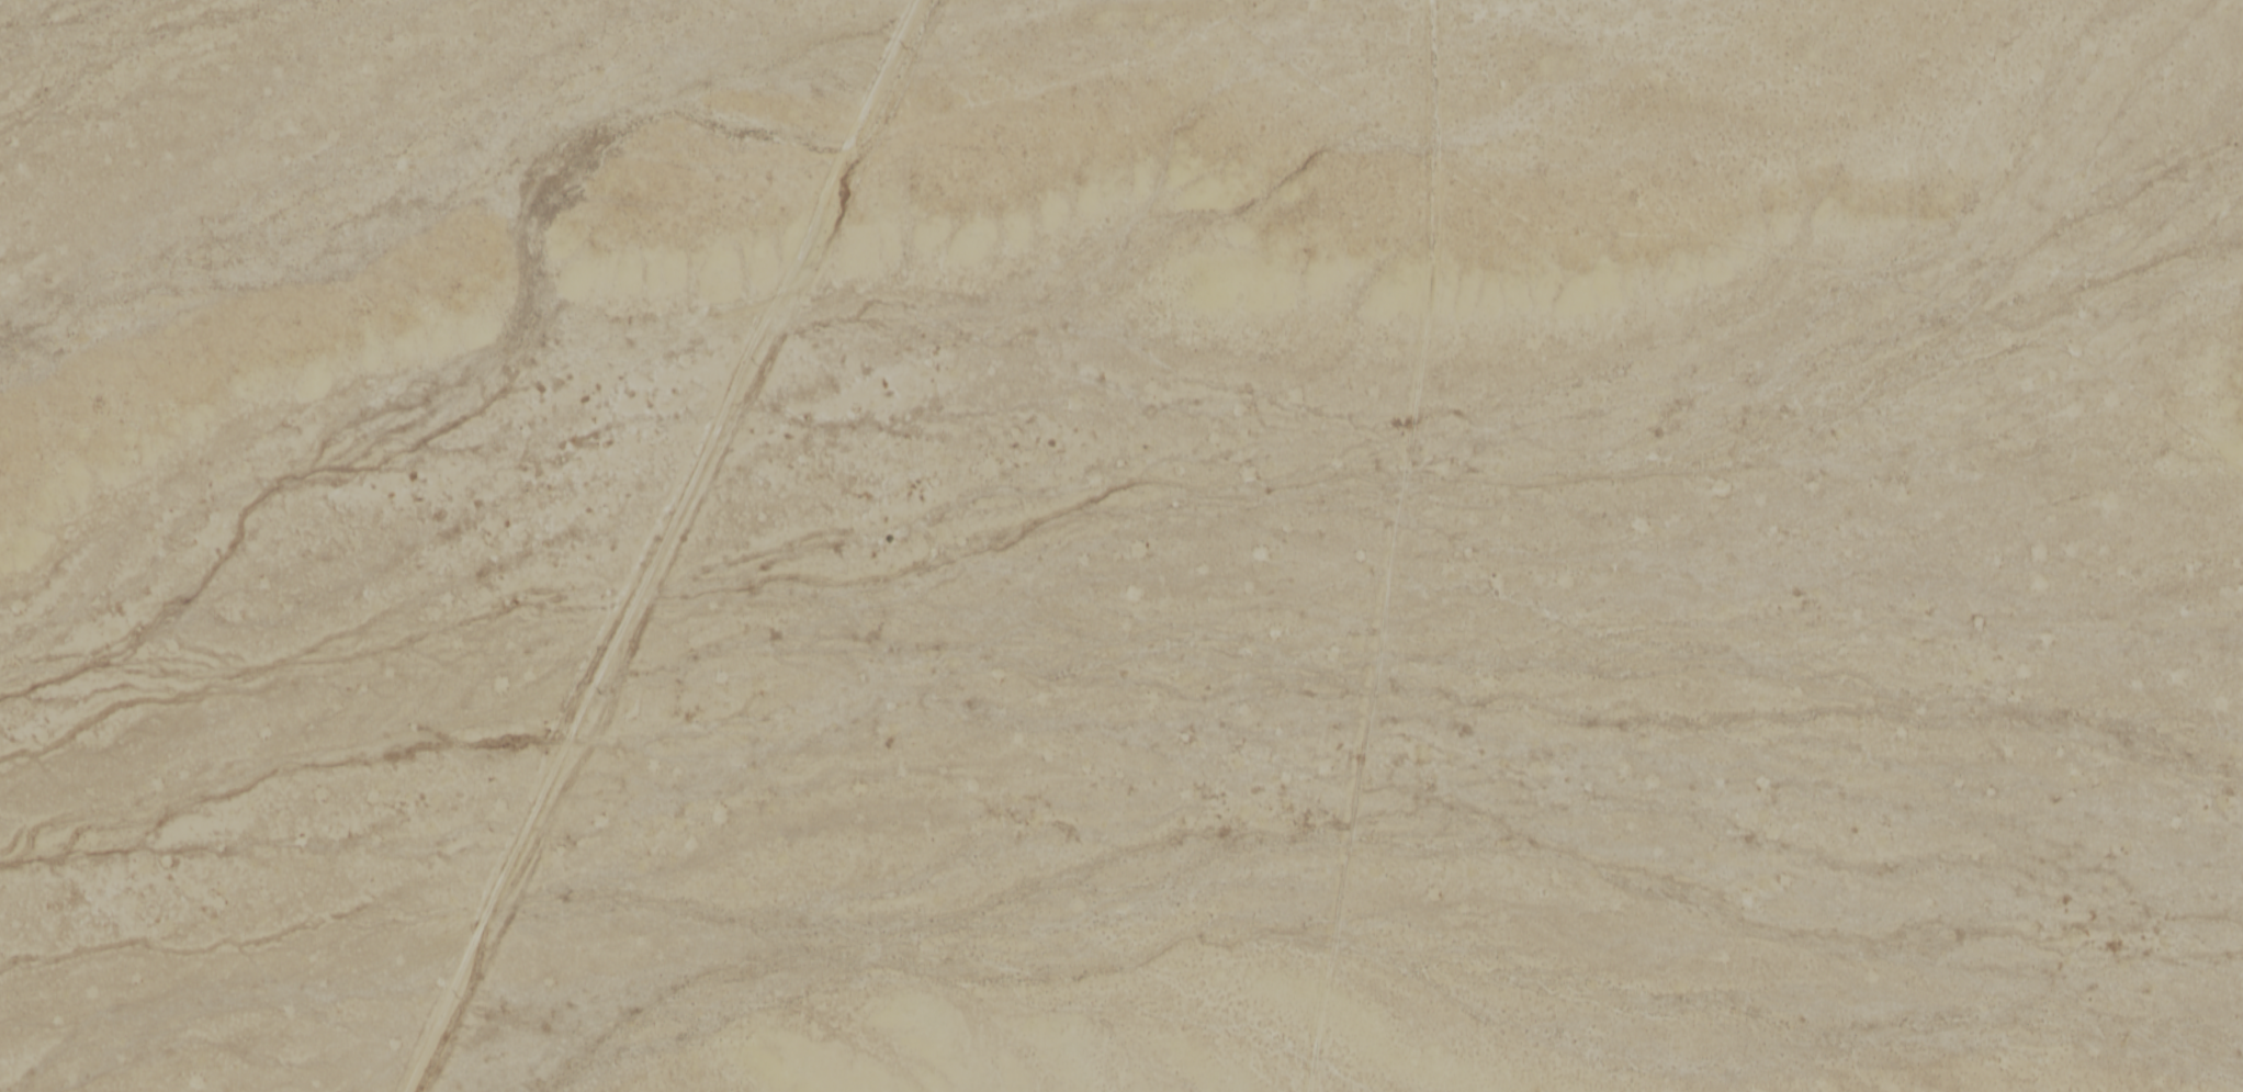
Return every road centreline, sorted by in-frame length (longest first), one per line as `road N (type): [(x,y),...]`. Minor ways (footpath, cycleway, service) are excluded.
road 1 (track): [(421,1091),(926,0)]

